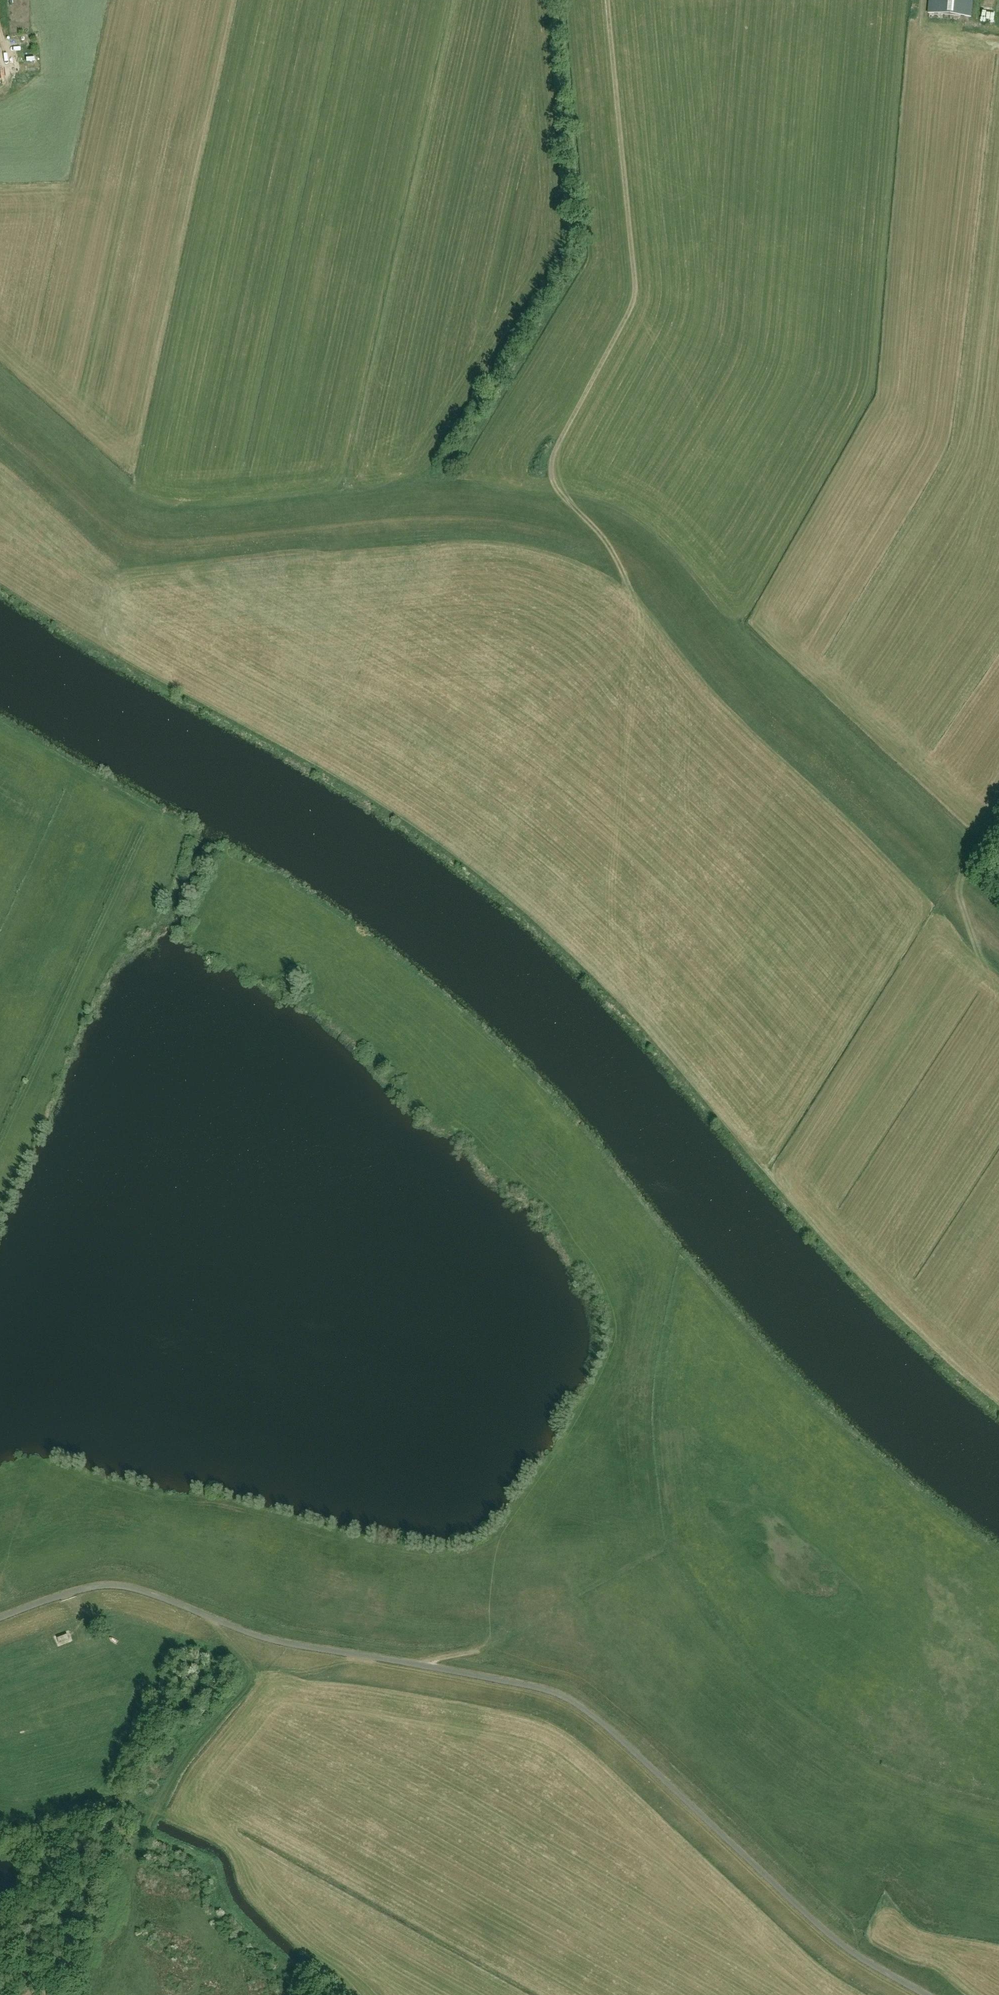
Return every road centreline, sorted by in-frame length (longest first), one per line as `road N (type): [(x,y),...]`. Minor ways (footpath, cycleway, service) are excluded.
road 1 (unclassified): [(926,1994),(835,1939),(623,1742),(560,1695),(276,1641),(118,1586),(82,1590),(0,1619)]
road 2 (track): [(625,577),(551,475),(636,289),(608,0)]

